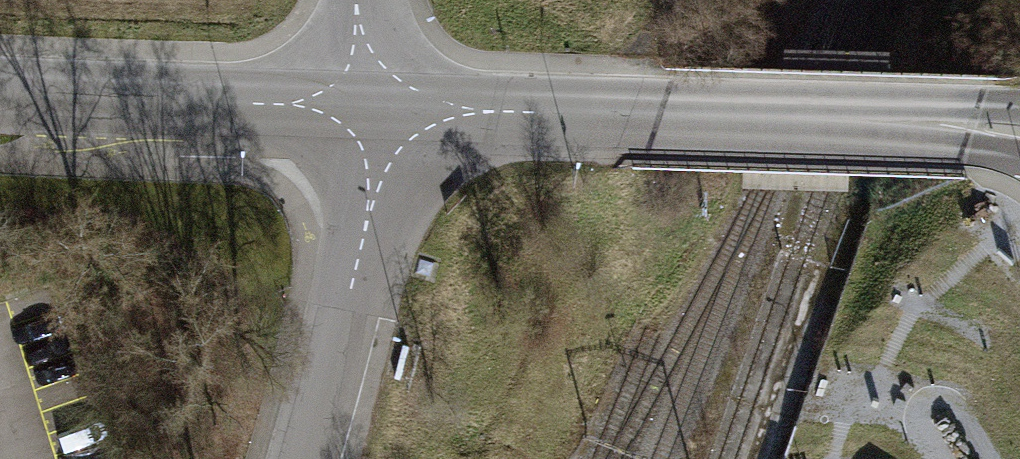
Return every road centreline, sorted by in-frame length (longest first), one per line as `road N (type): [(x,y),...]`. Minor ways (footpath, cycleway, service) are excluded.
road 1 (tertiary): [(963,123),(366,107)]
road 2 (tertiary): [(366,107),(0,85)]
road 3 (residential): [(366,107),(368,219),(300,458)]
road 4 (track): [(607,114),(668,0)]

